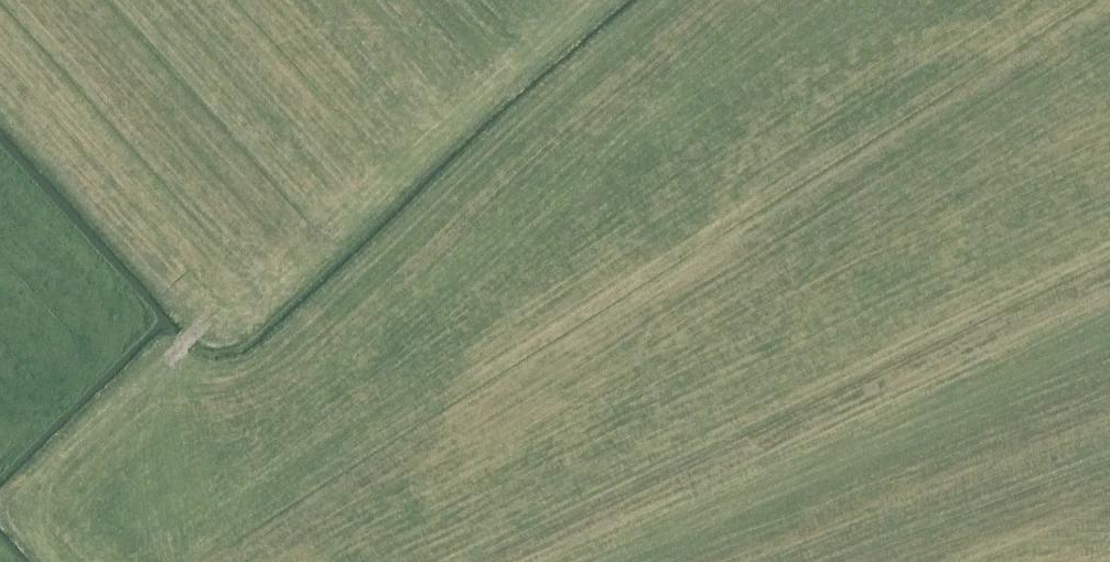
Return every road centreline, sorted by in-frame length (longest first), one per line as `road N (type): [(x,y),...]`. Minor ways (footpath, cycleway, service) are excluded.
road 1 (track): [(609,0),(414,160),(281,285),(193,328)]
road 2 (track): [(666,561),(939,440),(1109,344)]
road 3 (track): [(173,347),(39,473),(18,505),(67,561)]

